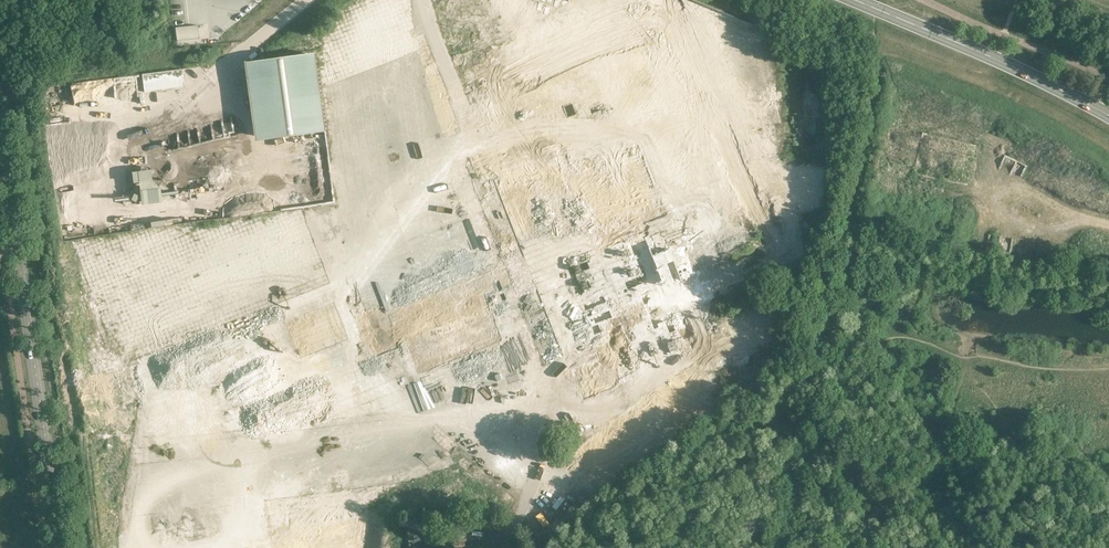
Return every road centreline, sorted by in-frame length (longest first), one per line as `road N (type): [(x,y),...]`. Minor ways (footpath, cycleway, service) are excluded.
road 1 (secondary): [(61,547),(0,128)]
road 2 (secondary): [(1108,117),(855,0)]

